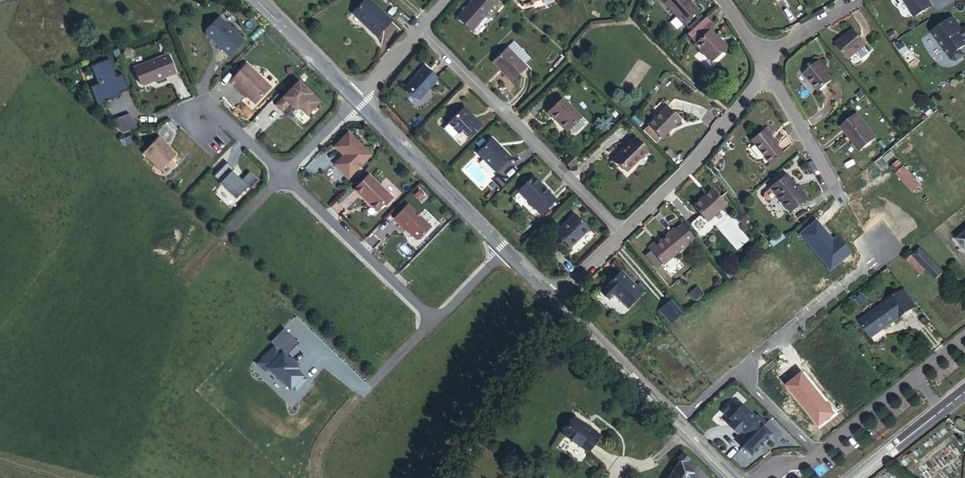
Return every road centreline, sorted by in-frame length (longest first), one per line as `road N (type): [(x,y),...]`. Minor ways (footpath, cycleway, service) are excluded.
road 1 (residential): [(620,233),(421,29)]
road 2 (residential): [(765,74),(684,174),(620,233)]
road 3 (residential): [(284,174),(438,319)]
road 4 (residential): [(354,100),(502,244)]
road 5 (residential): [(734,371),(893,245)]
road 6 (residential): [(553,292),(679,422)]
road 7 (residential): [(251,0),(354,100)]
road 8 (residential): [(857,477),(964,393)]
road 9 (residential): [(832,185),(765,74)]

